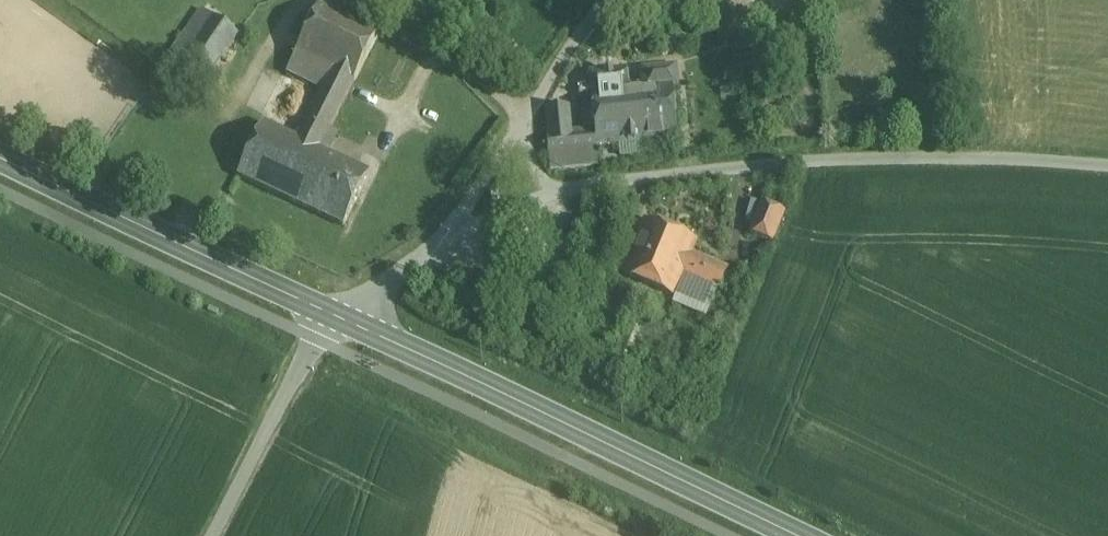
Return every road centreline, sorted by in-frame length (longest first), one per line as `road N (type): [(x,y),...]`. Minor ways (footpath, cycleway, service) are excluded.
road 1 (unclassified): [(551,196),(616,179),(749,163),(916,155),(1107,164)]
road 2 (secondary): [(803,535),(340,315)]
road 3 (secondary): [(340,315),(0,150)]
road 4 (track): [(213,535),(319,334),(340,315)]
road 5 (unclassified): [(521,122),(430,253)]
road 6 (unclassified): [(606,0),(521,122)]
road 7 (unclassified): [(430,253),(551,196)]

